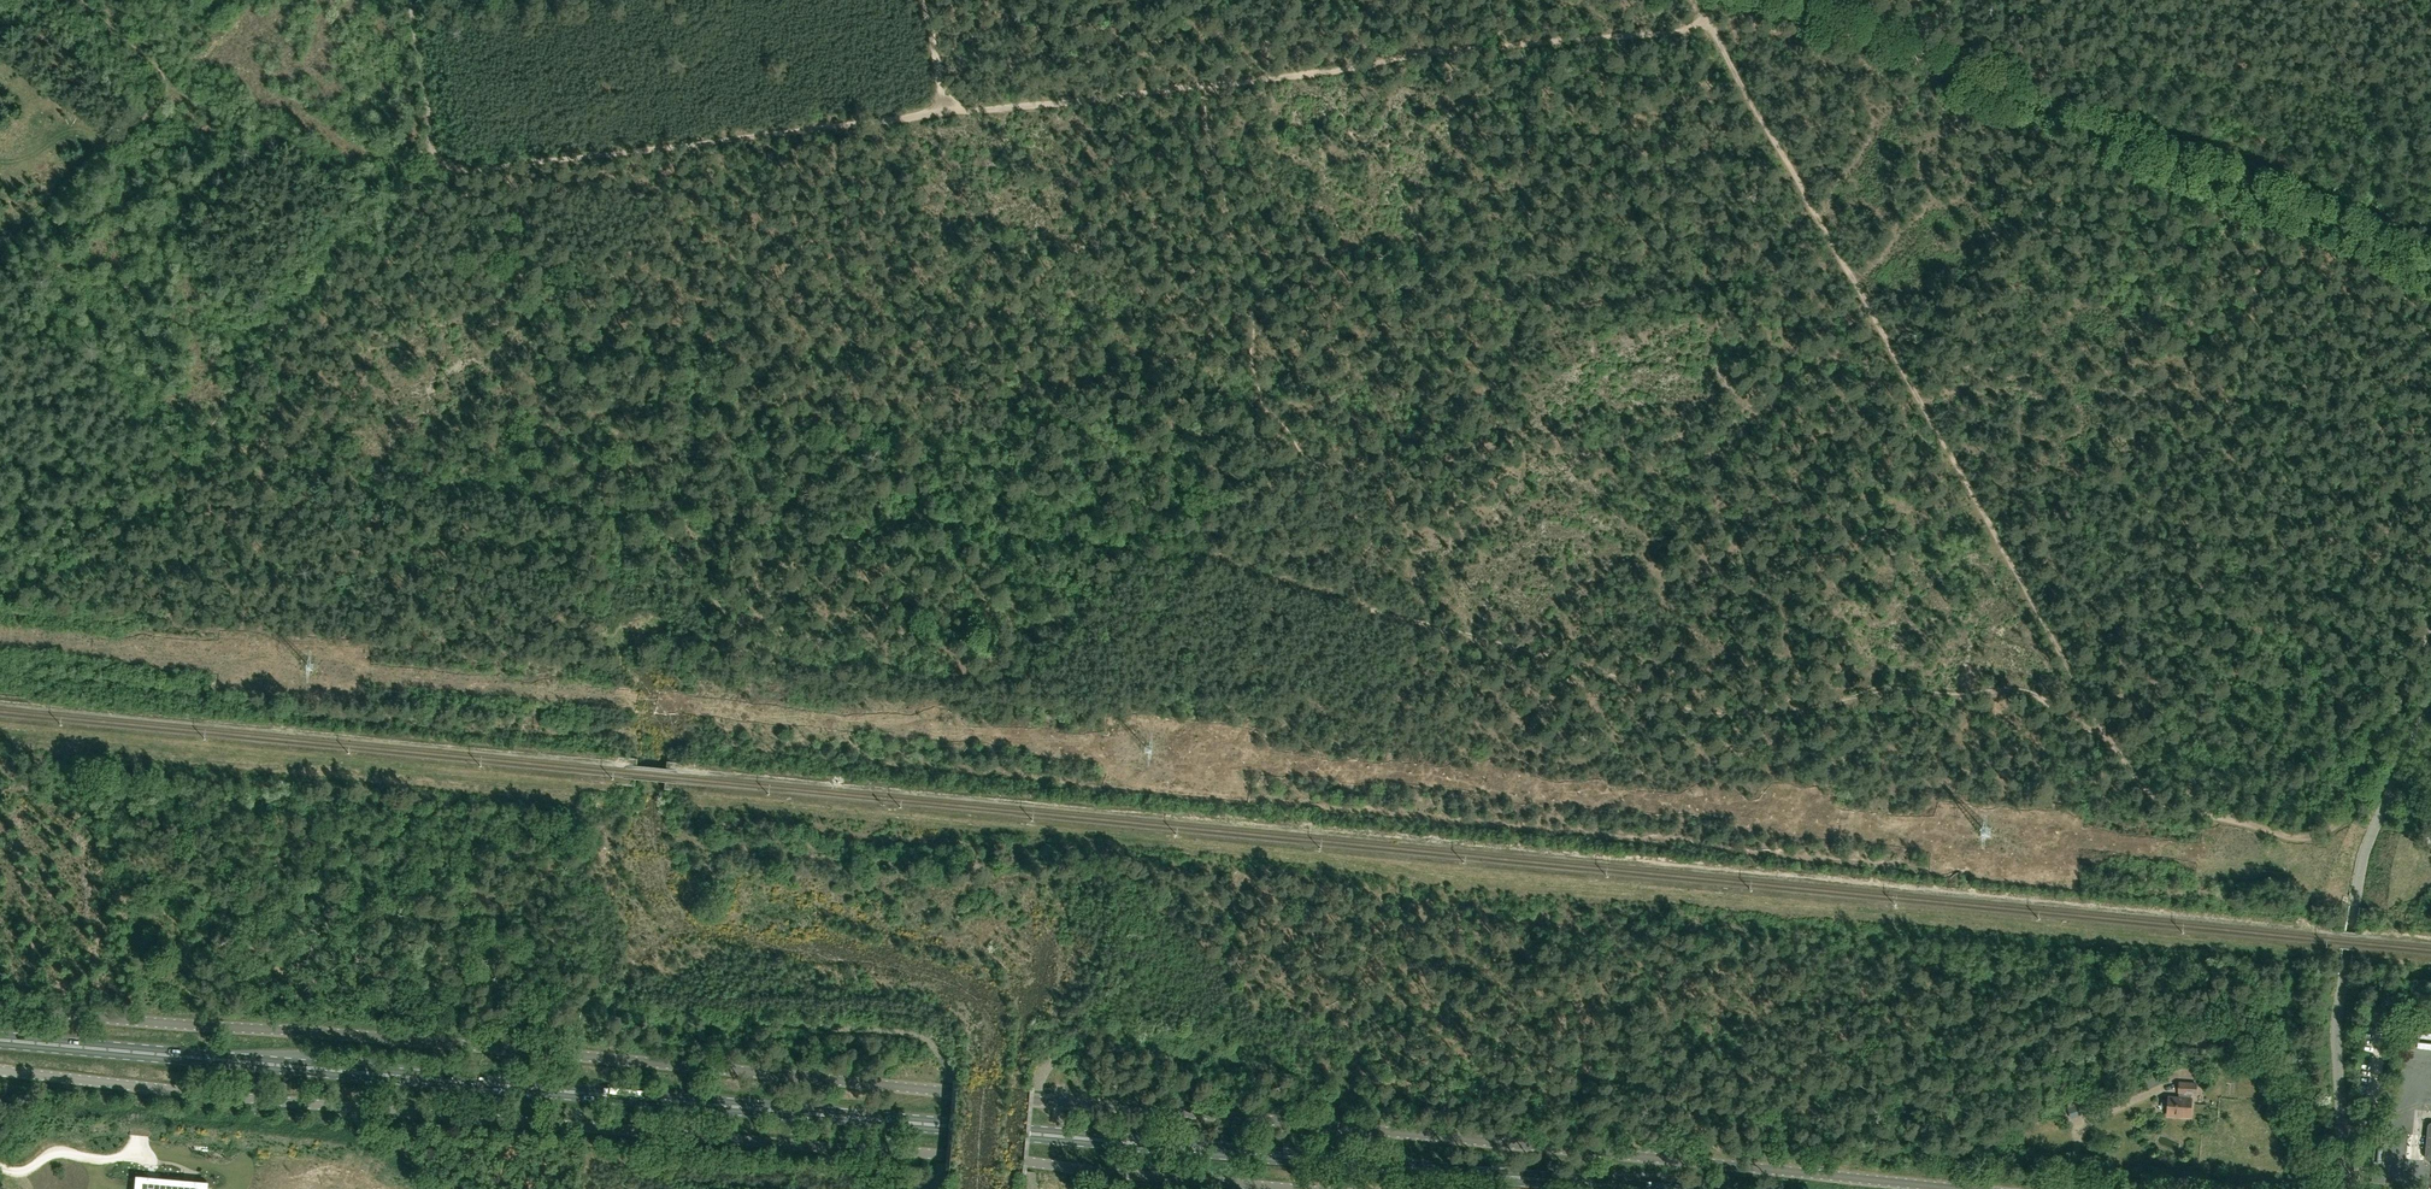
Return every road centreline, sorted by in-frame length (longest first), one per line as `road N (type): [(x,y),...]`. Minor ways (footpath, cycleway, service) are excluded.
road 1 (unclassified): [(1951,1188),(0,1007)]
road 2 (primary): [(1621,1188),(0,1042)]
road 3 (unclassified): [(0,1071),(1302,1188)]
road 4 (track): [(2108,737),(1710,23)]
road 5 (track): [(1783,0),(2430,270)]
road 6 (track): [(434,149),(447,166),(476,170),(943,113)]
road 7 (track): [(1203,87),(1710,23)]
road 8 (unclassified): [(2346,1188),(2337,1022),(2350,933),(2367,847),(2430,702)]
road 9 (track): [(2430,627),(2347,808),(2315,835),(2291,836),(2161,801),(2108,737)]
road 10 (track): [(943,113),(1203,87)]
road 11 (track): [(409,0),(434,149)]

